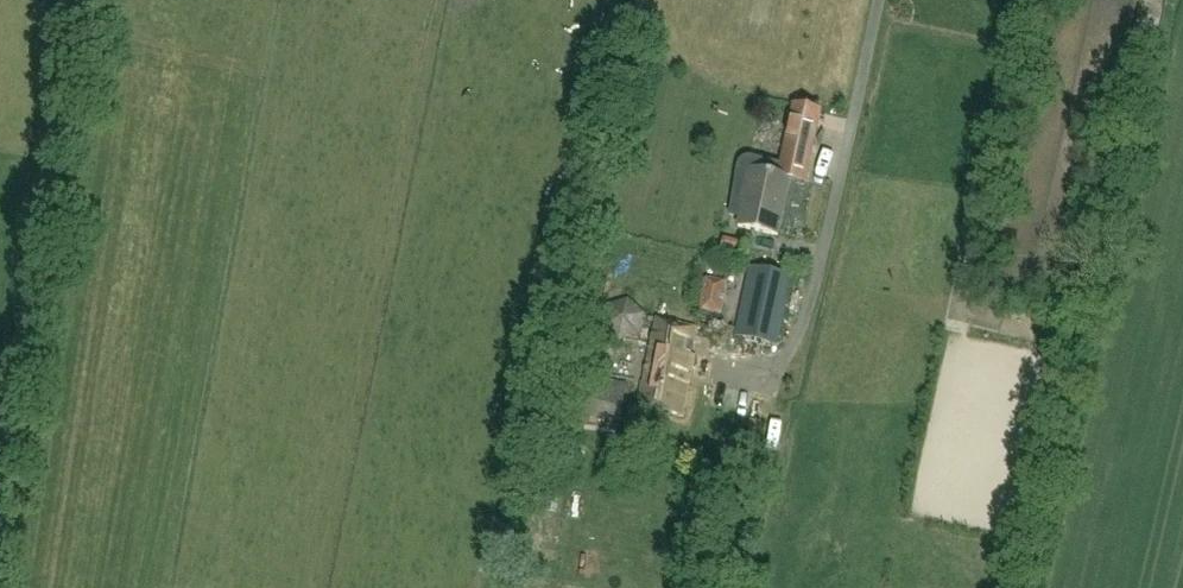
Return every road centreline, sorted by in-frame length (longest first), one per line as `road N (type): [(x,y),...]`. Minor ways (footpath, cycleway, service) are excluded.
road 1 (unclassified): [(0,485),(75,0)]

